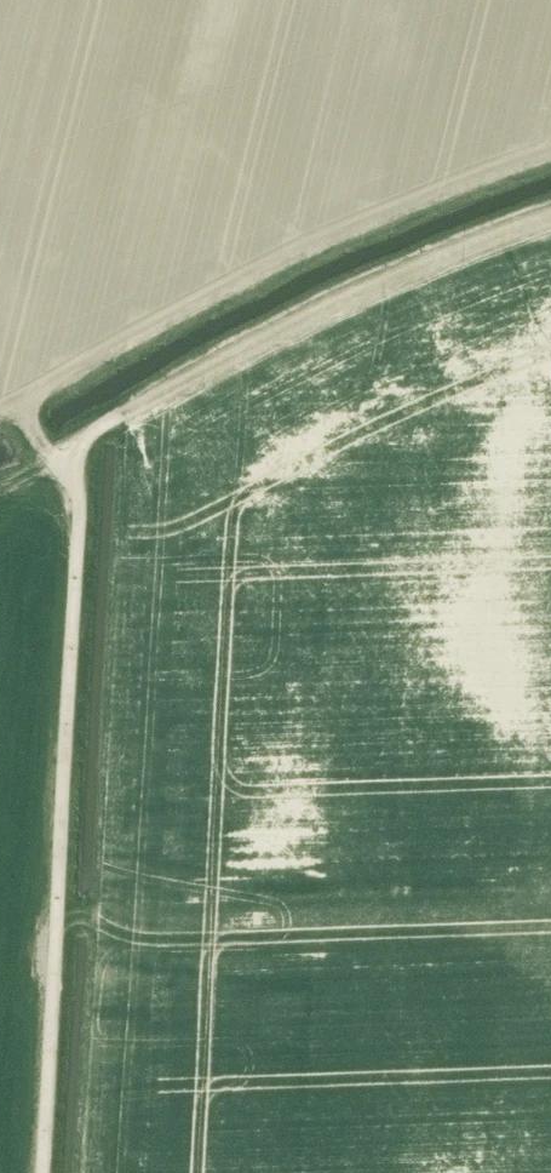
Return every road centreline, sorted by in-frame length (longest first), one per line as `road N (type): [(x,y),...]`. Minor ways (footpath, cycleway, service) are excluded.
road 1 (track): [(56,452),(79,485),(42,1172)]

